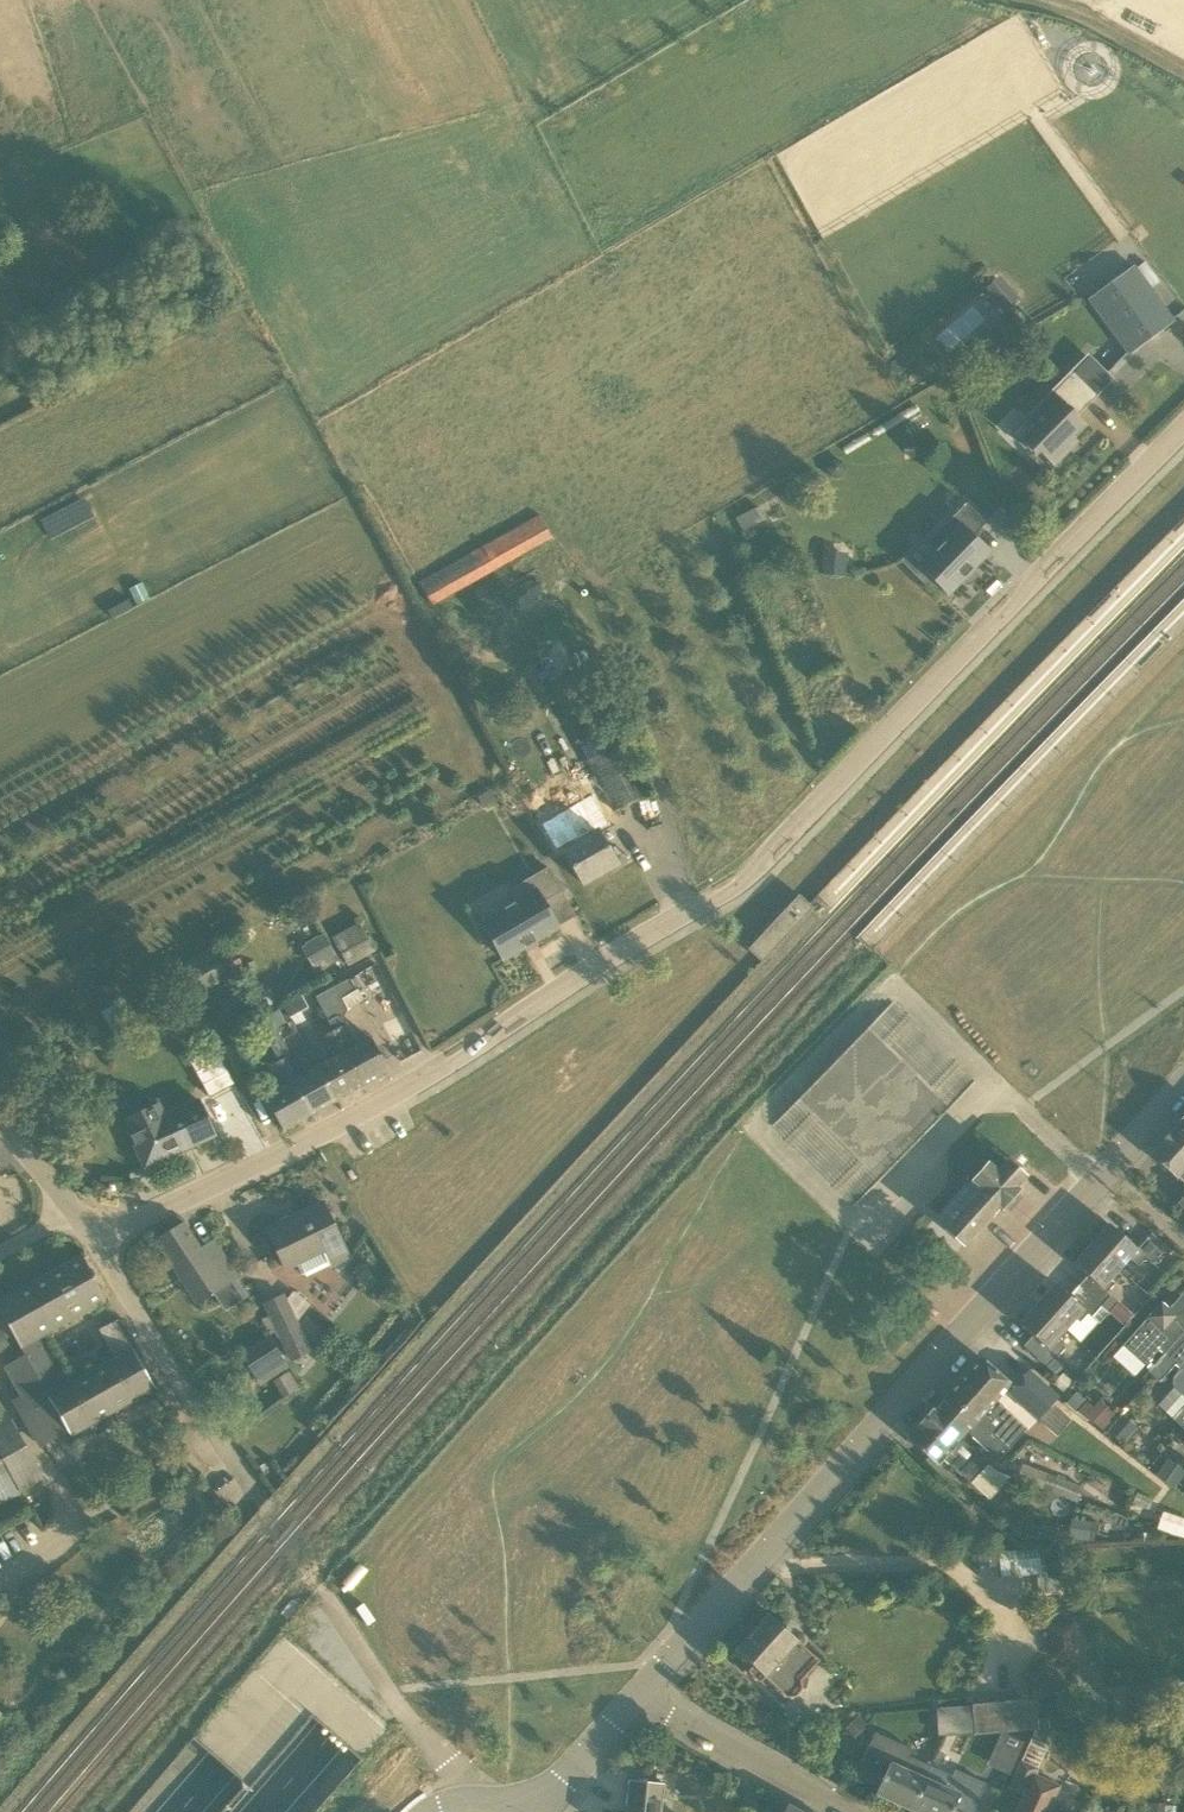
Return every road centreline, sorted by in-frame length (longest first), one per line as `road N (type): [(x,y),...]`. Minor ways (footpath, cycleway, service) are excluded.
road 1 (motorway): [(1183,754),(339,1631),(181,1811)]
road 2 (unclassified): [(69,1219),(127,1231),(380,1103),(735,890),(1183,425)]
road 3 (motorway): [(261,1811),(384,1674),(1183,843)]
road 4 (residential): [(637,1700),(1105,1170)]
road 5 (unclassified): [(69,1219),(256,1492)]
road 6 (residential): [(842,1811),(637,1700)]
road 7 (track): [(1017,0),(1087,16),(1183,72)]
road 8 (residential): [(539,1811),(637,1700)]
road 9 (unclassified): [(390,1690),(465,1785)]

